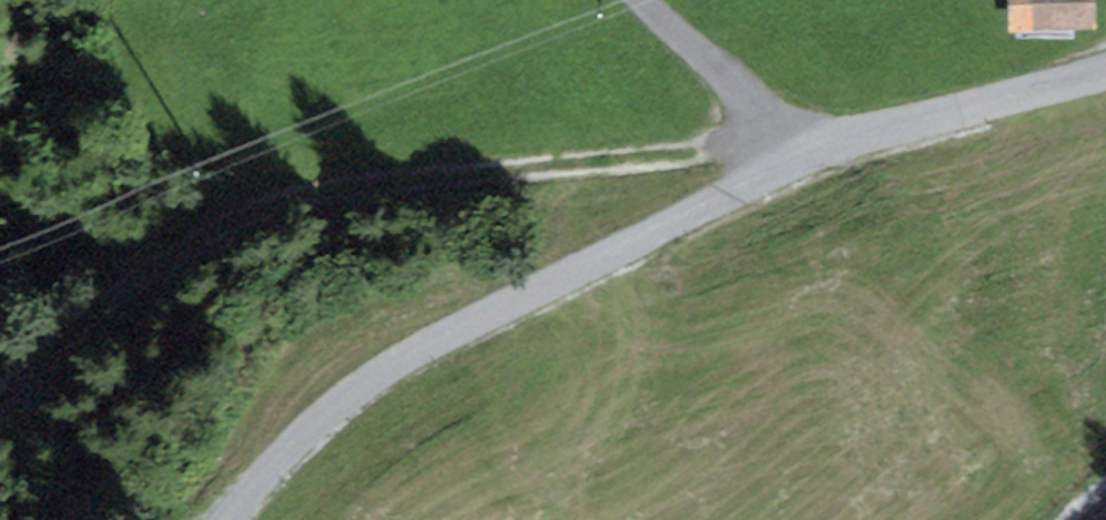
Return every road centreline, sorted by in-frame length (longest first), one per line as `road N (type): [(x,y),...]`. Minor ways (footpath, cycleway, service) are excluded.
road 1 (unclassified): [(1105,75),(930,120),(784,169),(403,362),(338,407),(229,519)]
road 2 (track): [(0,427),(197,239),(222,224),(376,188),(798,140)]

